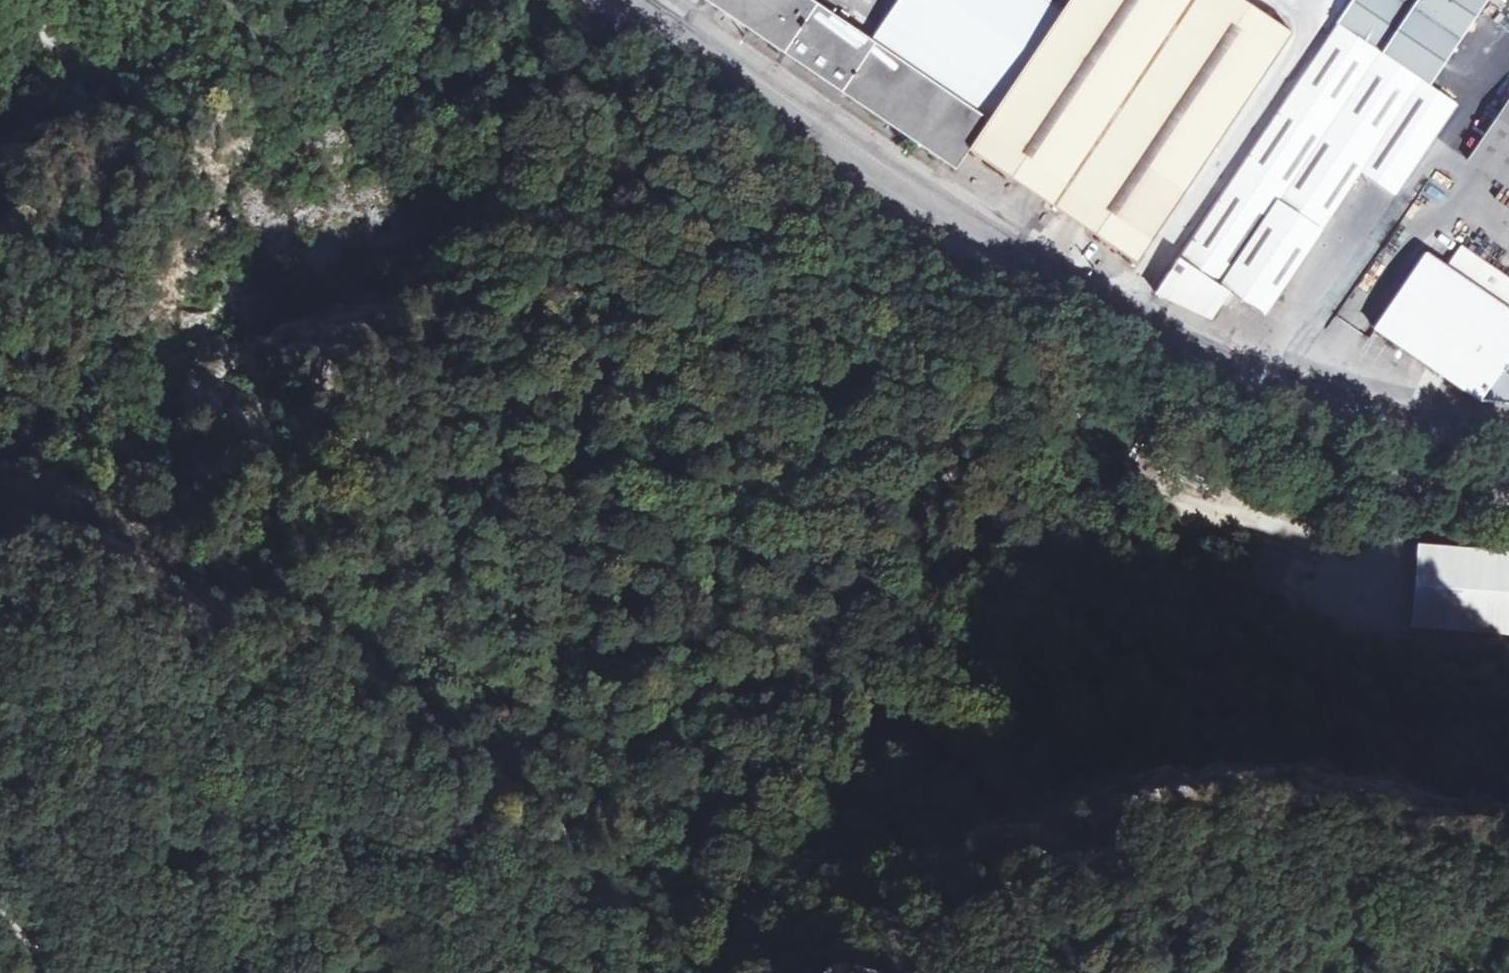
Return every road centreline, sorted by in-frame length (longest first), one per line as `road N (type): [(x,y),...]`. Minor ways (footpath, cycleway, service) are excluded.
road 1 (residential): [(635,0),(758,98),(936,216),(1002,244),(1259,386),(1508,436)]

